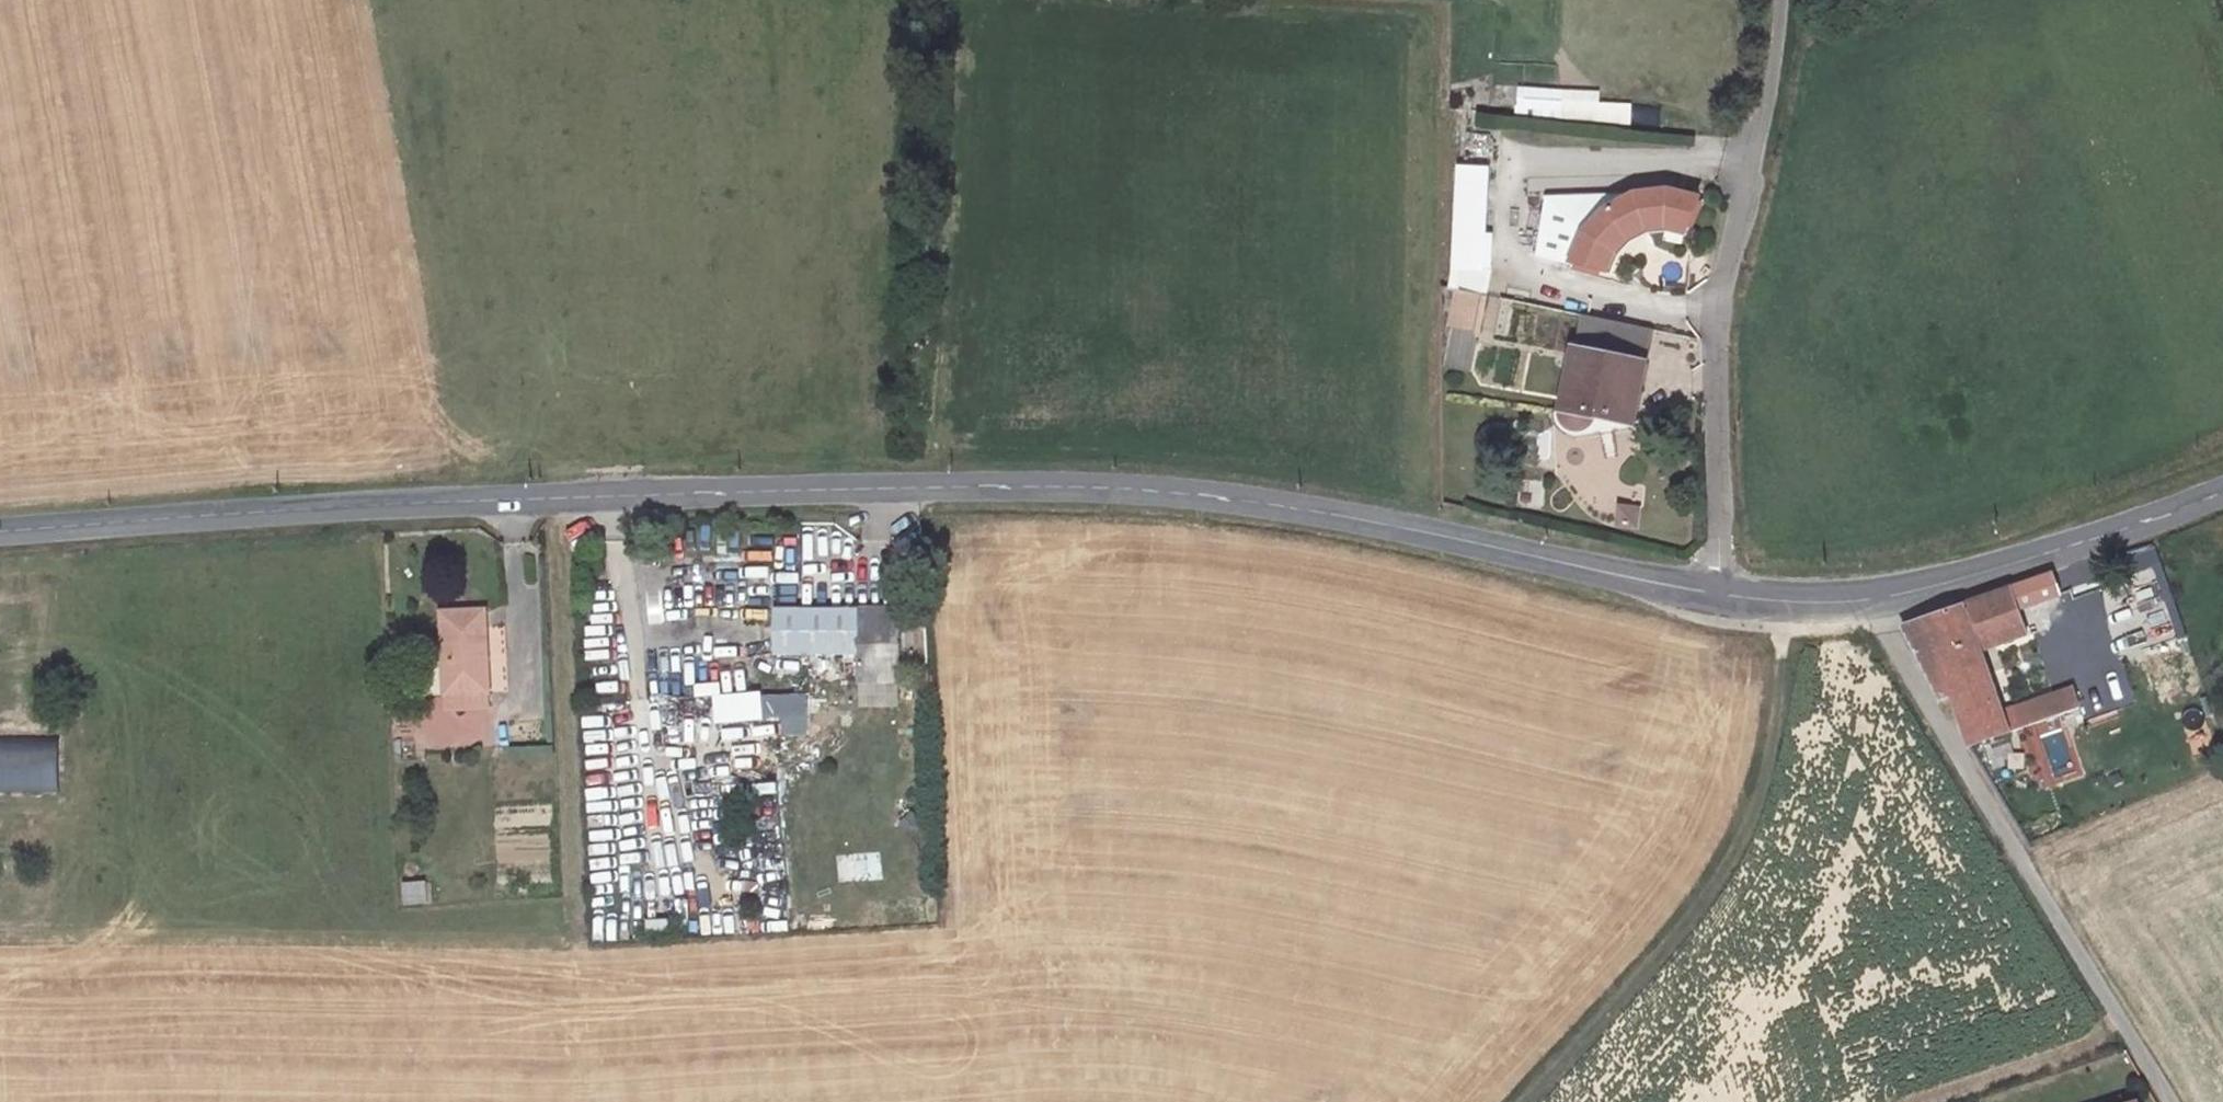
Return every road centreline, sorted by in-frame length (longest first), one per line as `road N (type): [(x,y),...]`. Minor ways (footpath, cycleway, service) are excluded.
road 1 (tertiary): [(2222,490),(1991,570),(1869,601),(1793,604),(1224,505),(949,493),(544,503),(0,532)]

